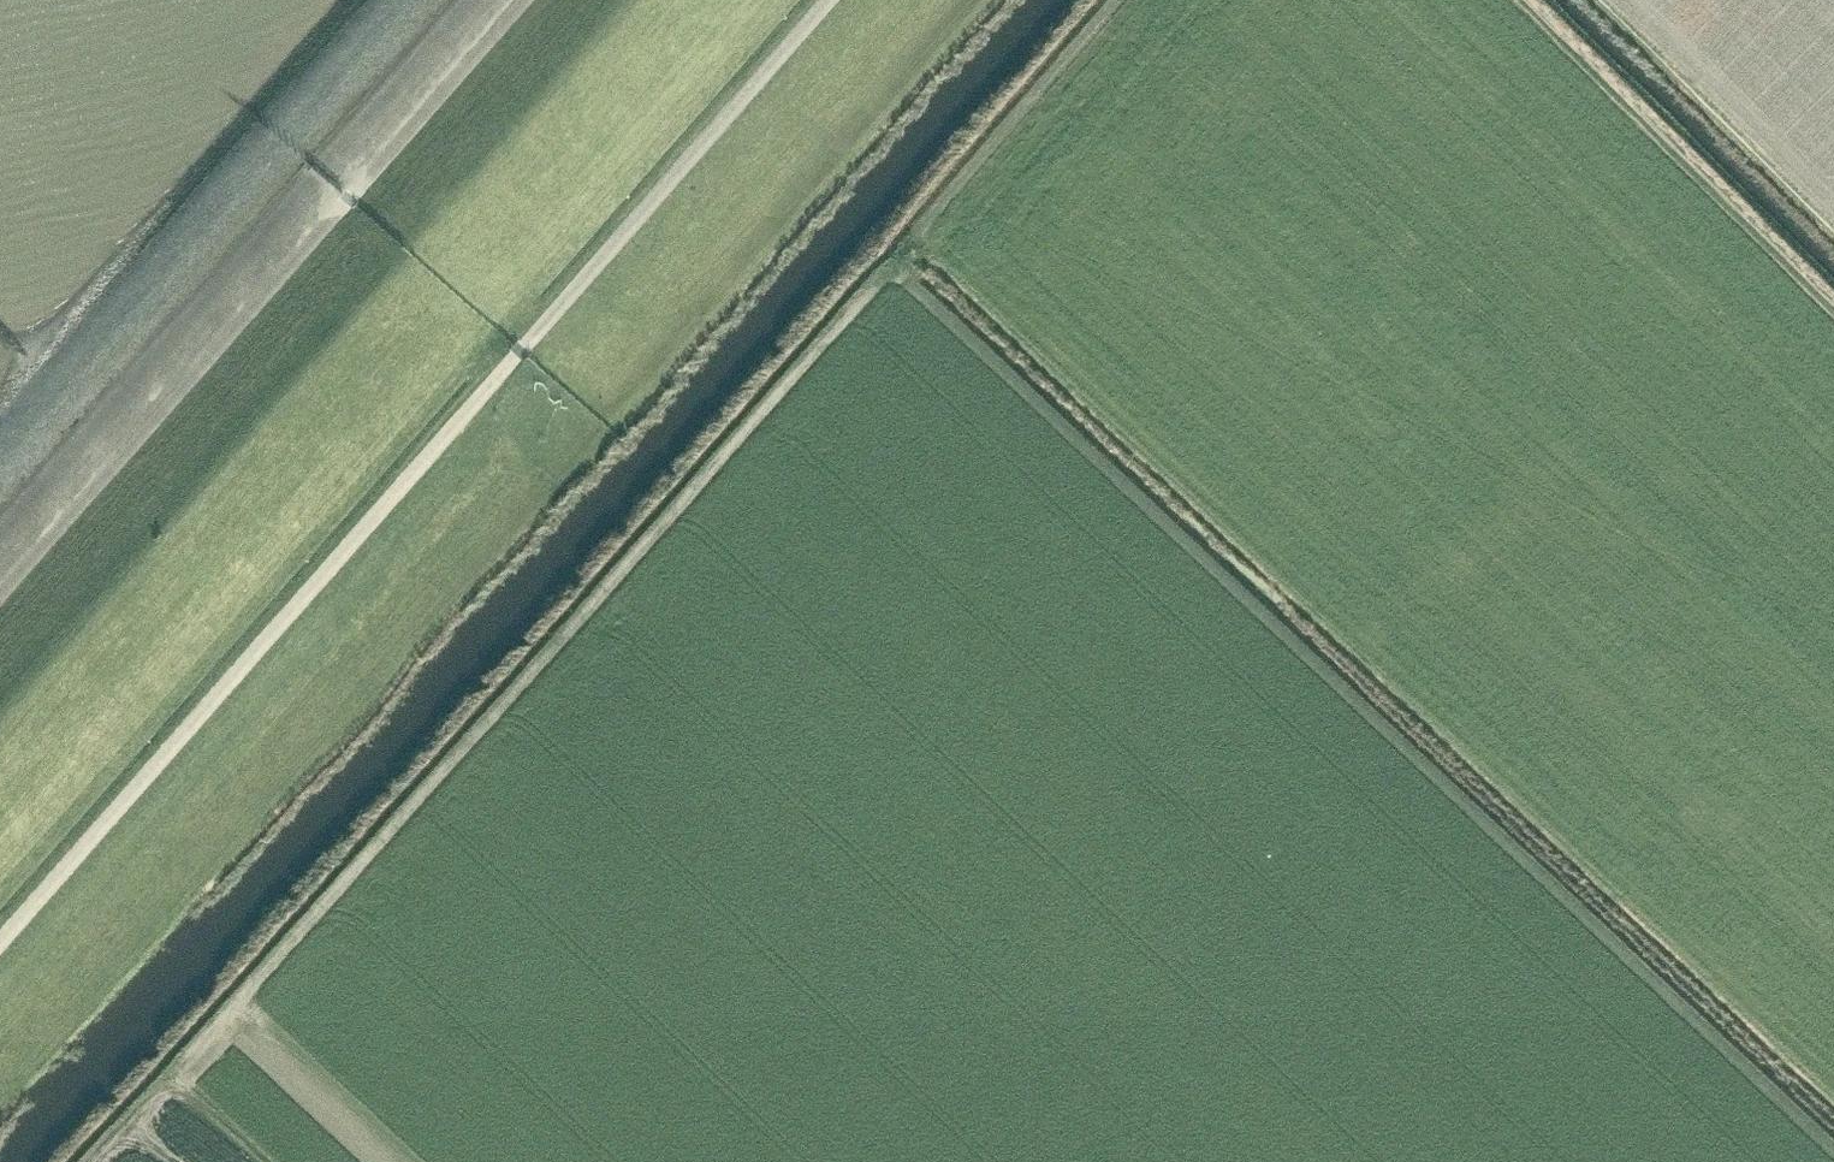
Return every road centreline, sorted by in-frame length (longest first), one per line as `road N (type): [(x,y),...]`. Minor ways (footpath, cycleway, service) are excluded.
road 1 (unclassified): [(0,948),(831,0)]

